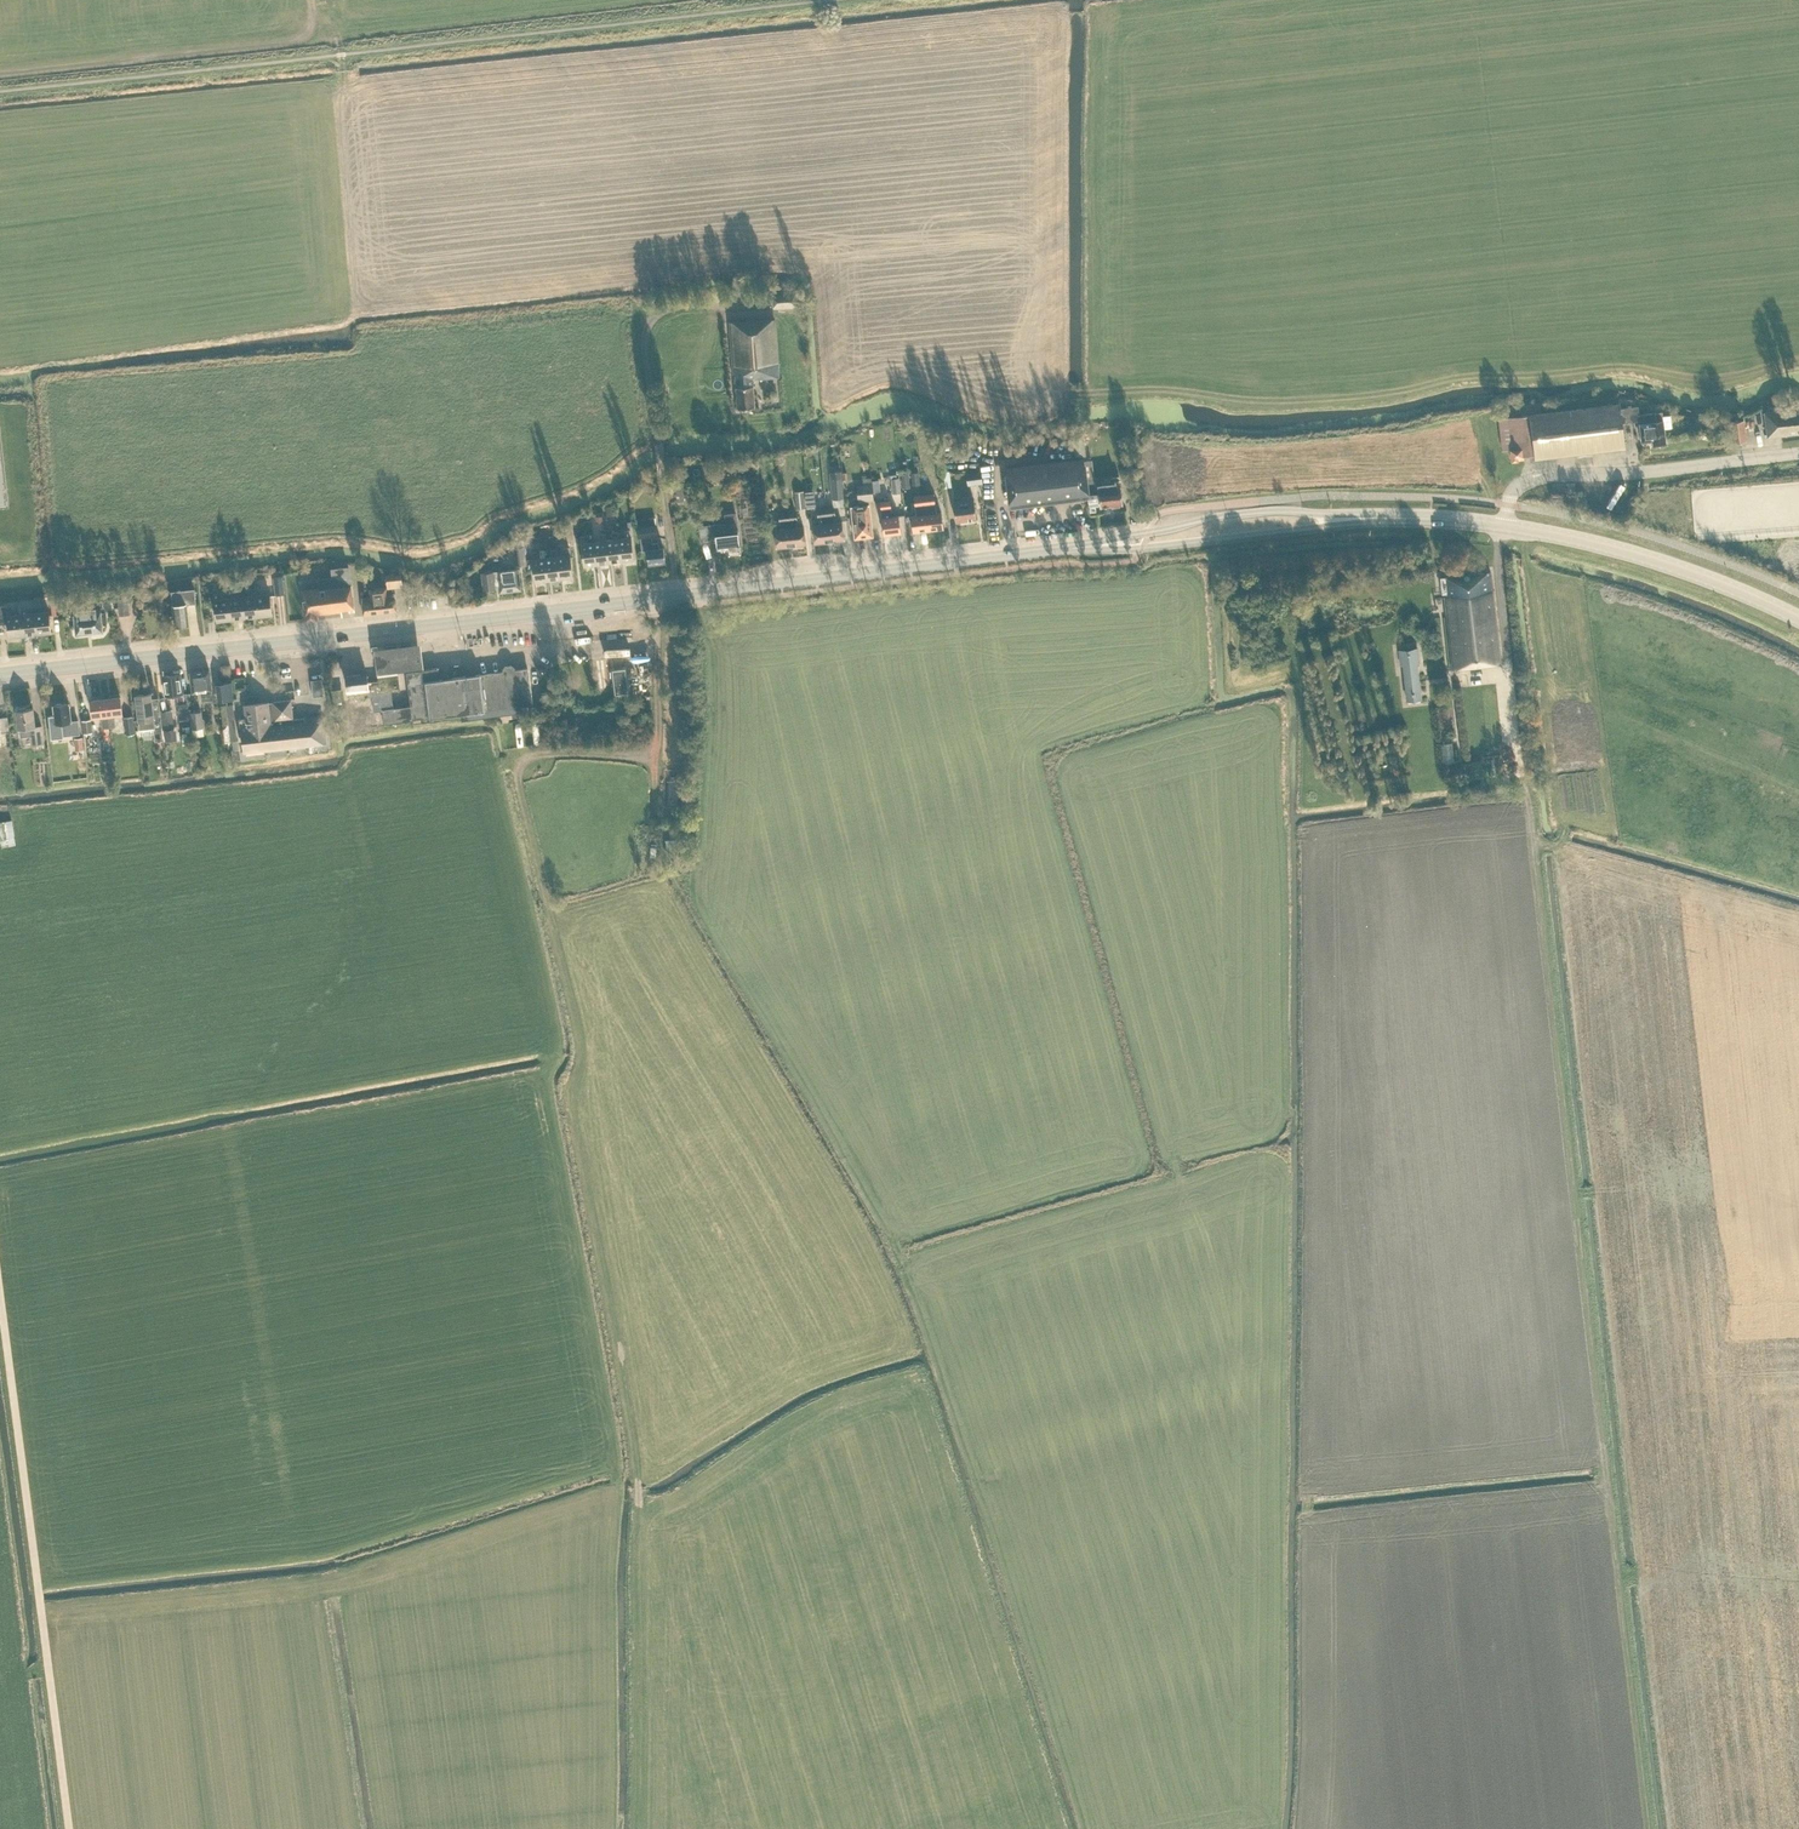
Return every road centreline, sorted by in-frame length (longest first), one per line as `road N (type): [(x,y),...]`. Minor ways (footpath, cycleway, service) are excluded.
road 1 (primary): [(0,673),(673,596)]
road 2 (track): [(656,598),(656,747),(647,757),(530,757),(519,767),(551,910)]
road 3 (primary): [(673,596),(1084,546)]
road 4 (track): [(313,0),(314,23),(299,42),(0,73)]
road 5 (unclassified): [(1798,453),(1540,476),(1511,495),(1502,525)]
road 6 (primary): [(1798,619),(1632,553),(1502,525)]
road 7 (primary): [(1371,518),(1246,513),(1084,546)]
road 8 (primary): [(1084,546),(1167,545),(1371,518)]
road 9 (primary): [(1371,518),(1502,525)]

